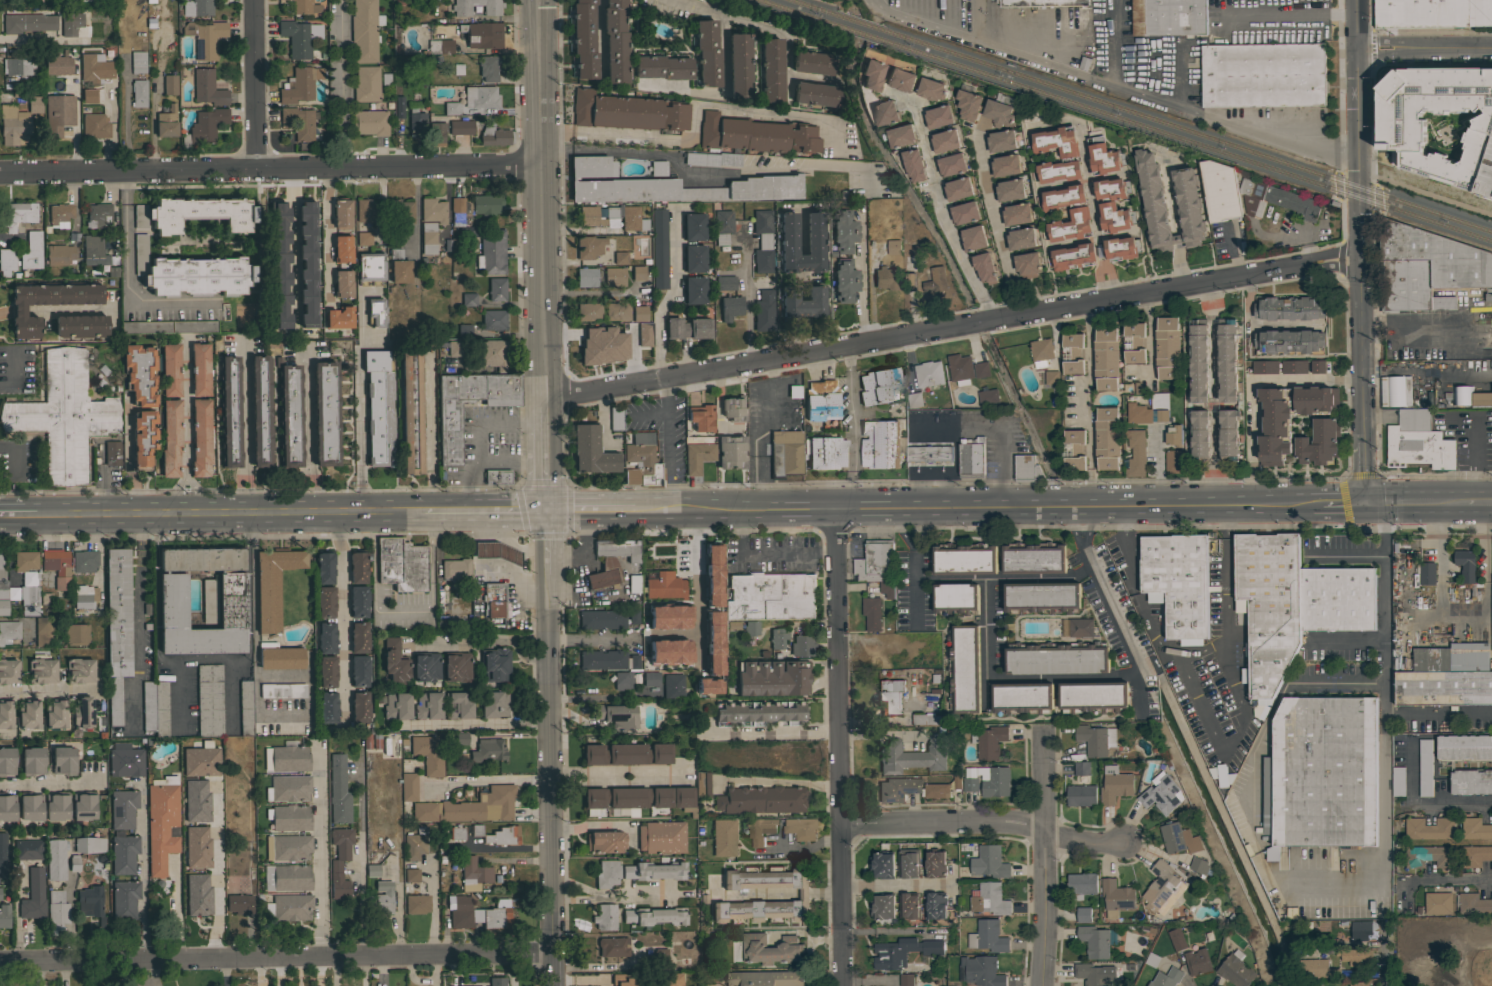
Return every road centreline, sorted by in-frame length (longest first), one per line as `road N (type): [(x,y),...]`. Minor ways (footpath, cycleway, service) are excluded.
road 1 (residential): [(545,400),(1360,256)]
road 2 (tertiary): [(632,519),(1212,509)]
road 3 (residential): [(0,962),(554,955)]
road 4 (residential): [(540,165),(0,172)]
road 5 (residential): [(837,515),(844,985)]
road 6 (residential): [(1358,49),(1365,507)]
road 7 (tertiary): [(536,0),(545,400)]
road 8 (tertiary): [(35,517),(418,519)]
road 9 (tertiary): [(548,583),(554,955)]
road 10 (residential): [(1041,739),(1038,985)]
road 11 (residential): [(841,826),(1044,821)]
road 12 (residential): [(142,783),(144,960)]
road 13 (residential): [(251,0),(255,168)]
road 14 (residential): [(1491,49),(1358,49)]
road 15 (tertiary): [(418,519),(547,520)]
road 16 (residential): [(551,776),(675,773)]
road 17 (tertiary): [(545,400),(547,520)]

